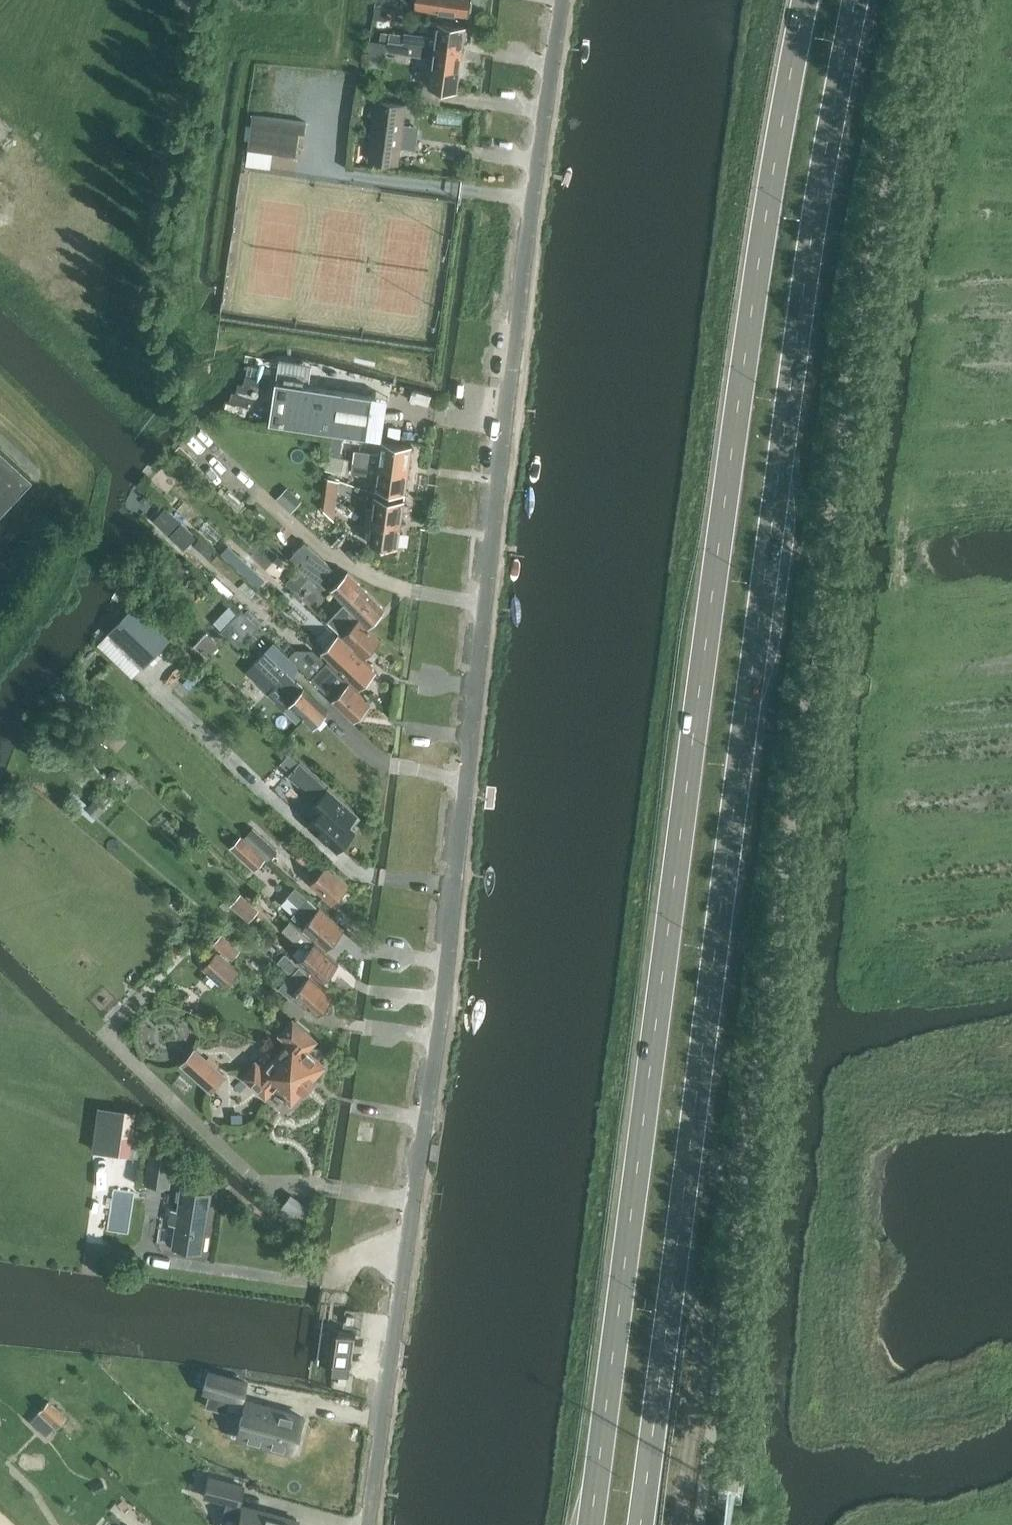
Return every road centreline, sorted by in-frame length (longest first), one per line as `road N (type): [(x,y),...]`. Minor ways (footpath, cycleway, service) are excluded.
road 1 (trunk): [(806,0),(733,441),(591,1524)]
road 2 (trunk): [(642,1524),(782,444),(856,0)]
road 3 (unclassified): [(370,1524),(429,1115),(565,0)]

